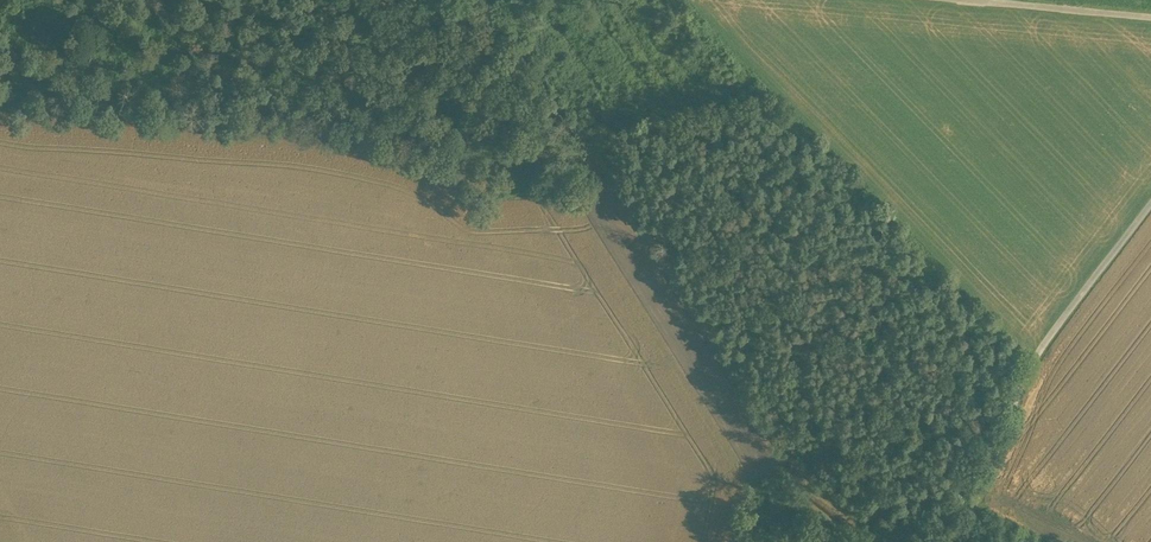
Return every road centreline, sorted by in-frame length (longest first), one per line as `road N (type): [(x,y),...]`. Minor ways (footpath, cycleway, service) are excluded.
road 1 (unclassified): [(1150,204),(1036,354),(963,541)]
road 2 (unclassified): [(1029,0),(1150,14)]

